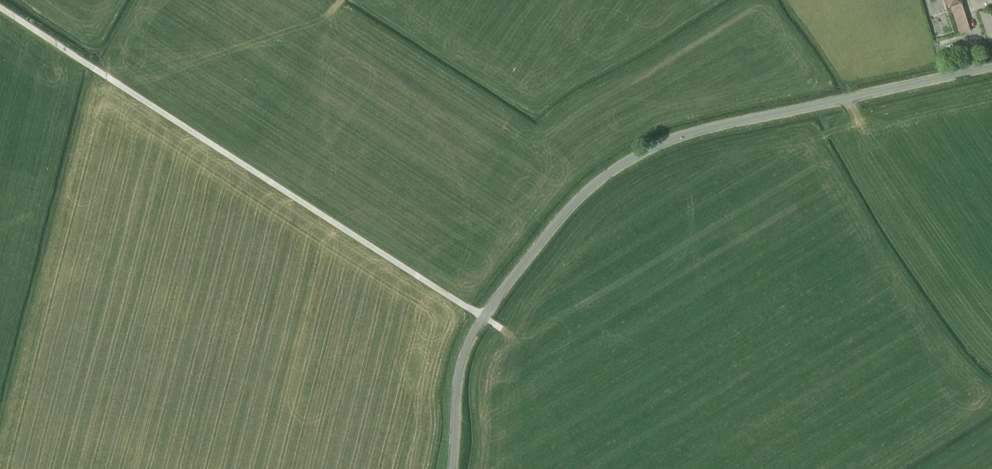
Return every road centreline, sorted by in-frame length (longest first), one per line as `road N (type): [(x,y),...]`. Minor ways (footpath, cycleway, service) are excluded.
road 1 (unclassified): [(451,468),(470,337),(543,238),(599,180),(683,135),(991,65)]

